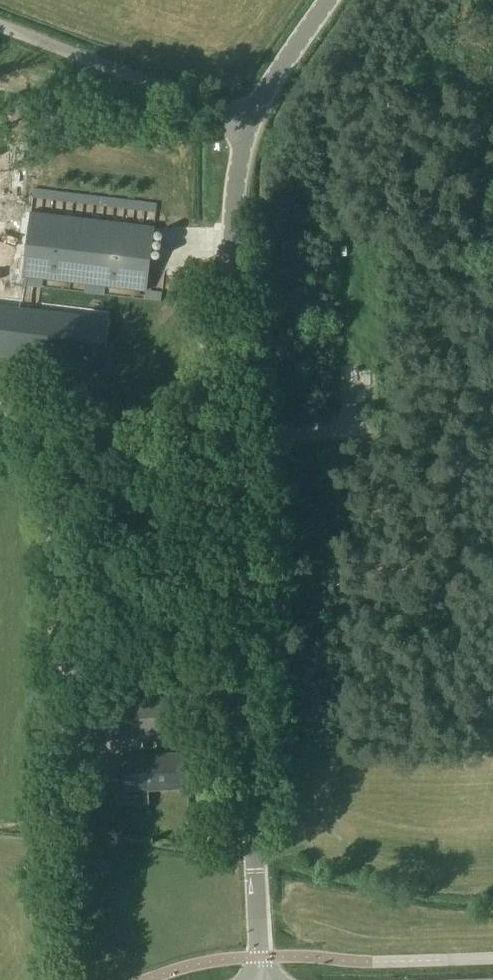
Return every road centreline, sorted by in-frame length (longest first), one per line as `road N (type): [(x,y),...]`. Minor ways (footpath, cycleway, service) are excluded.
road 1 (tertiary): [(262,979),(232,208),(243,127)]
road 2 (unclassified): [(243,127),(0,29)]
road 3 (tertiary): [(243,127),(328,0)]

